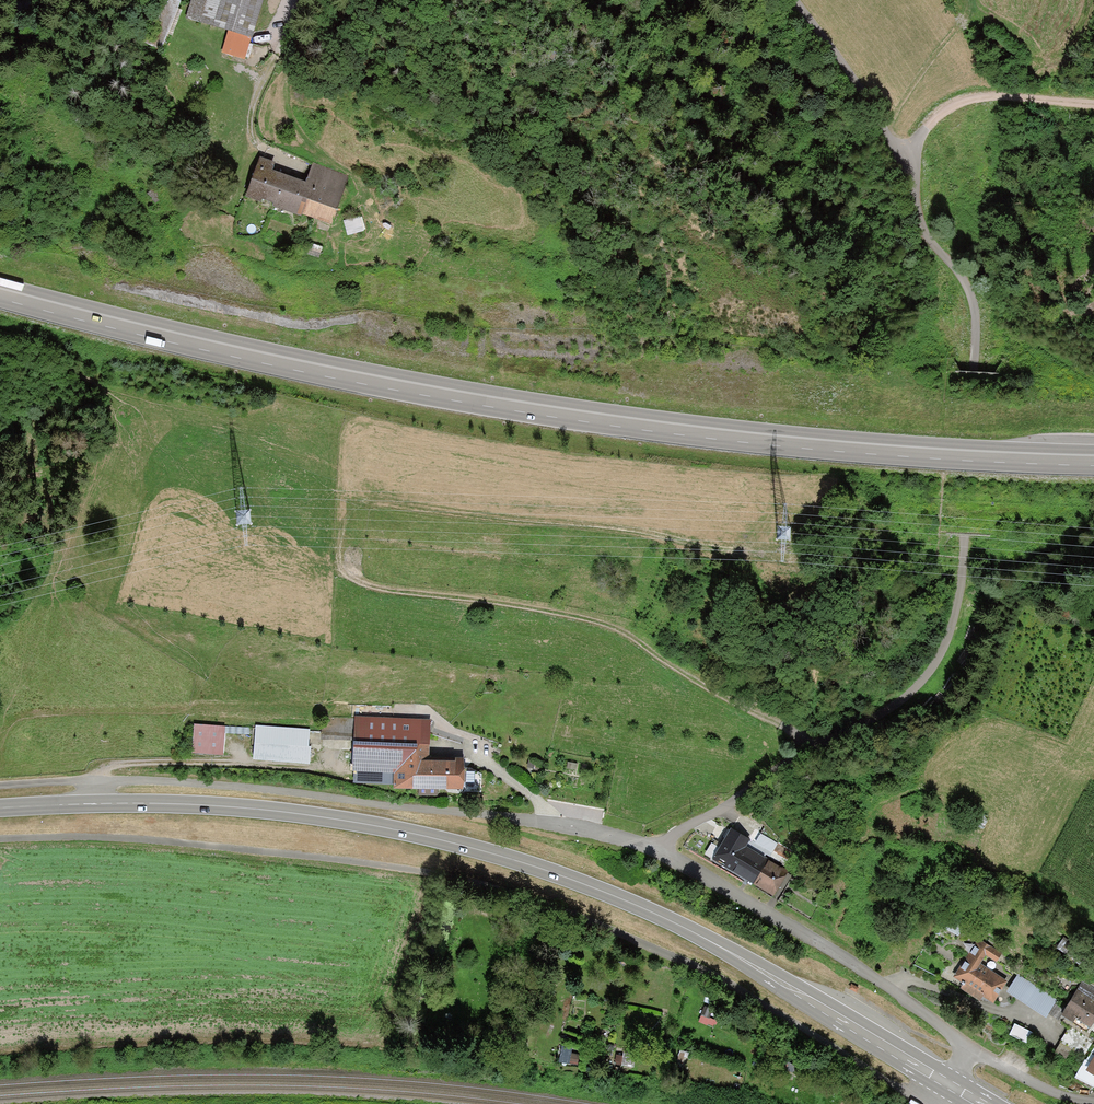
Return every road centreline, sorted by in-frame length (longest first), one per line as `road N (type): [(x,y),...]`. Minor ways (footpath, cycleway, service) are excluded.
road 1 (trunk): [(0,295),(219,350),(652,426),(1093,462)]
road 2 (track): [(0,840),(105,836),(436,872),(578,914),(707,970),(914,1098),(941,1079)]
road 3 (unclassified): [(719,808),(898,703),(932,672),(963,572),(976,318),(971,293),(925,235),(908,160),(798,0)]
road 4 (secondary): [(941,1079),(658,915),(525,864),(361,825),(214,807),(96,805)]
road 5 (residential): [(95,779),(580,827),(655,850)]
road 6 (track): [(338,575),(341,495),(724,539),(755,517)]
road 7 (track): [(364,584),(579,616),(622,630),(815,749)]
road 8 (residential): [(967,1049),(884,984),(655,850)]
road 9 (track): [(306,0),(249,124),(255,147),(305,167)]
road 10 (track): [(908,160),(931,124),(965,100),(1093,104)]
road 11 (track): [(364,584),(311,565),(251,526)]

